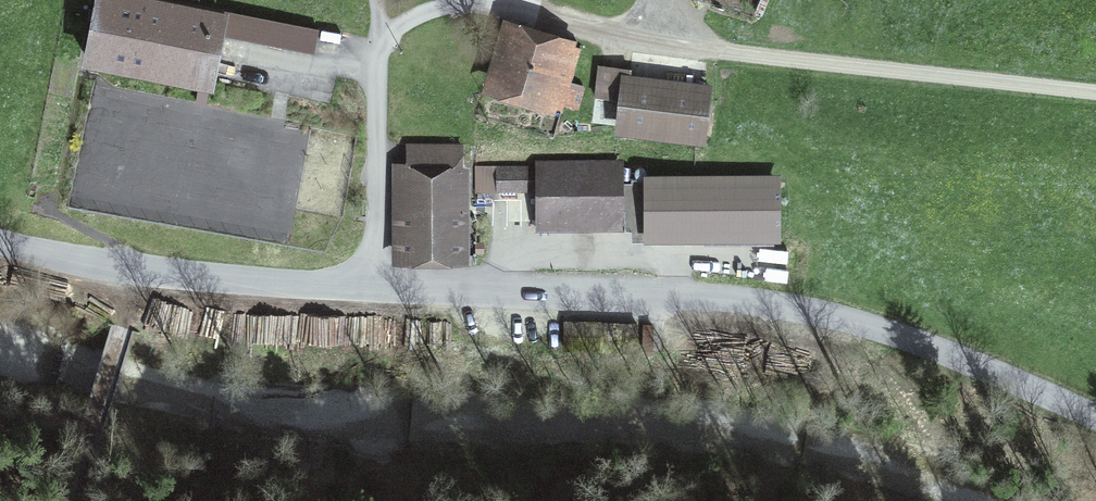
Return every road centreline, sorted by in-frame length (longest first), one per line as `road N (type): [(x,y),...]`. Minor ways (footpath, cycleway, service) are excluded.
road 1 (unclassified): [(0,240),(245,278),(790,307),(914,341),(1095,418)]
road 2 (track): [(77,500),(141,265)]

